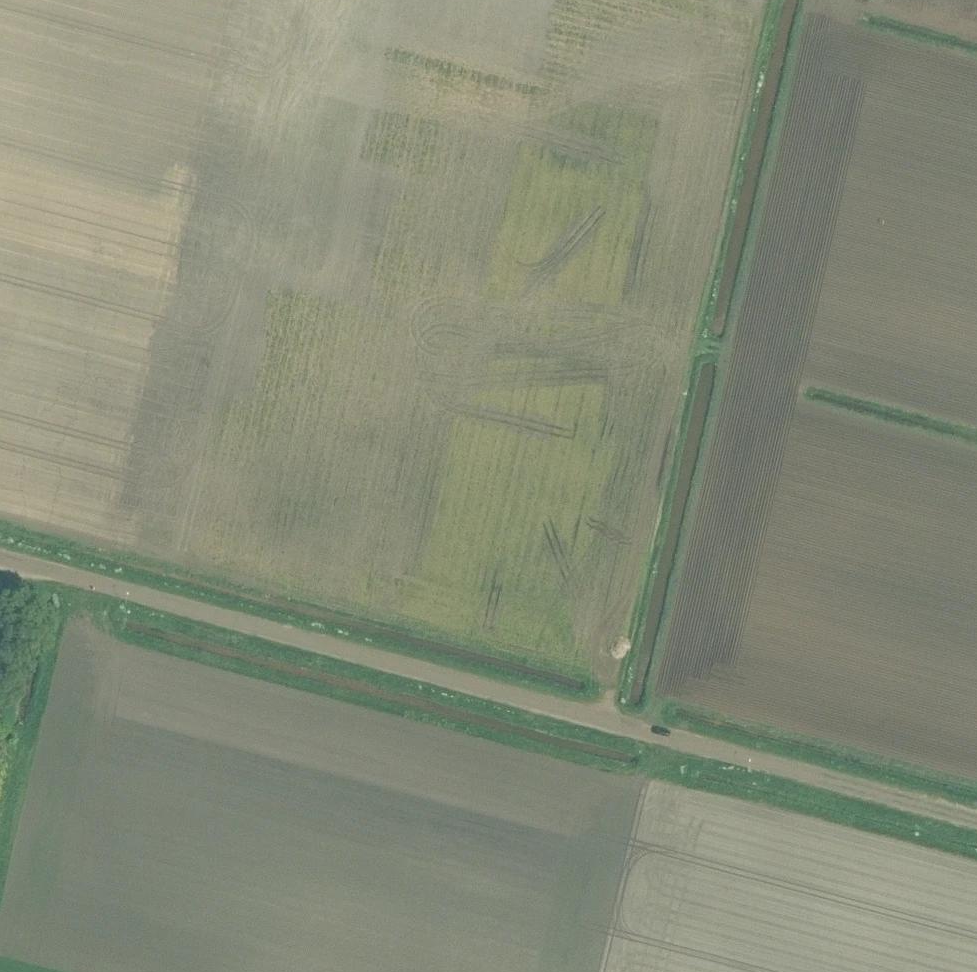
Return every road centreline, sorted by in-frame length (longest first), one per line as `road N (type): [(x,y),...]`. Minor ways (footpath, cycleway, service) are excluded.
road 1 (unclassified): [(976,823),(0,557)]

